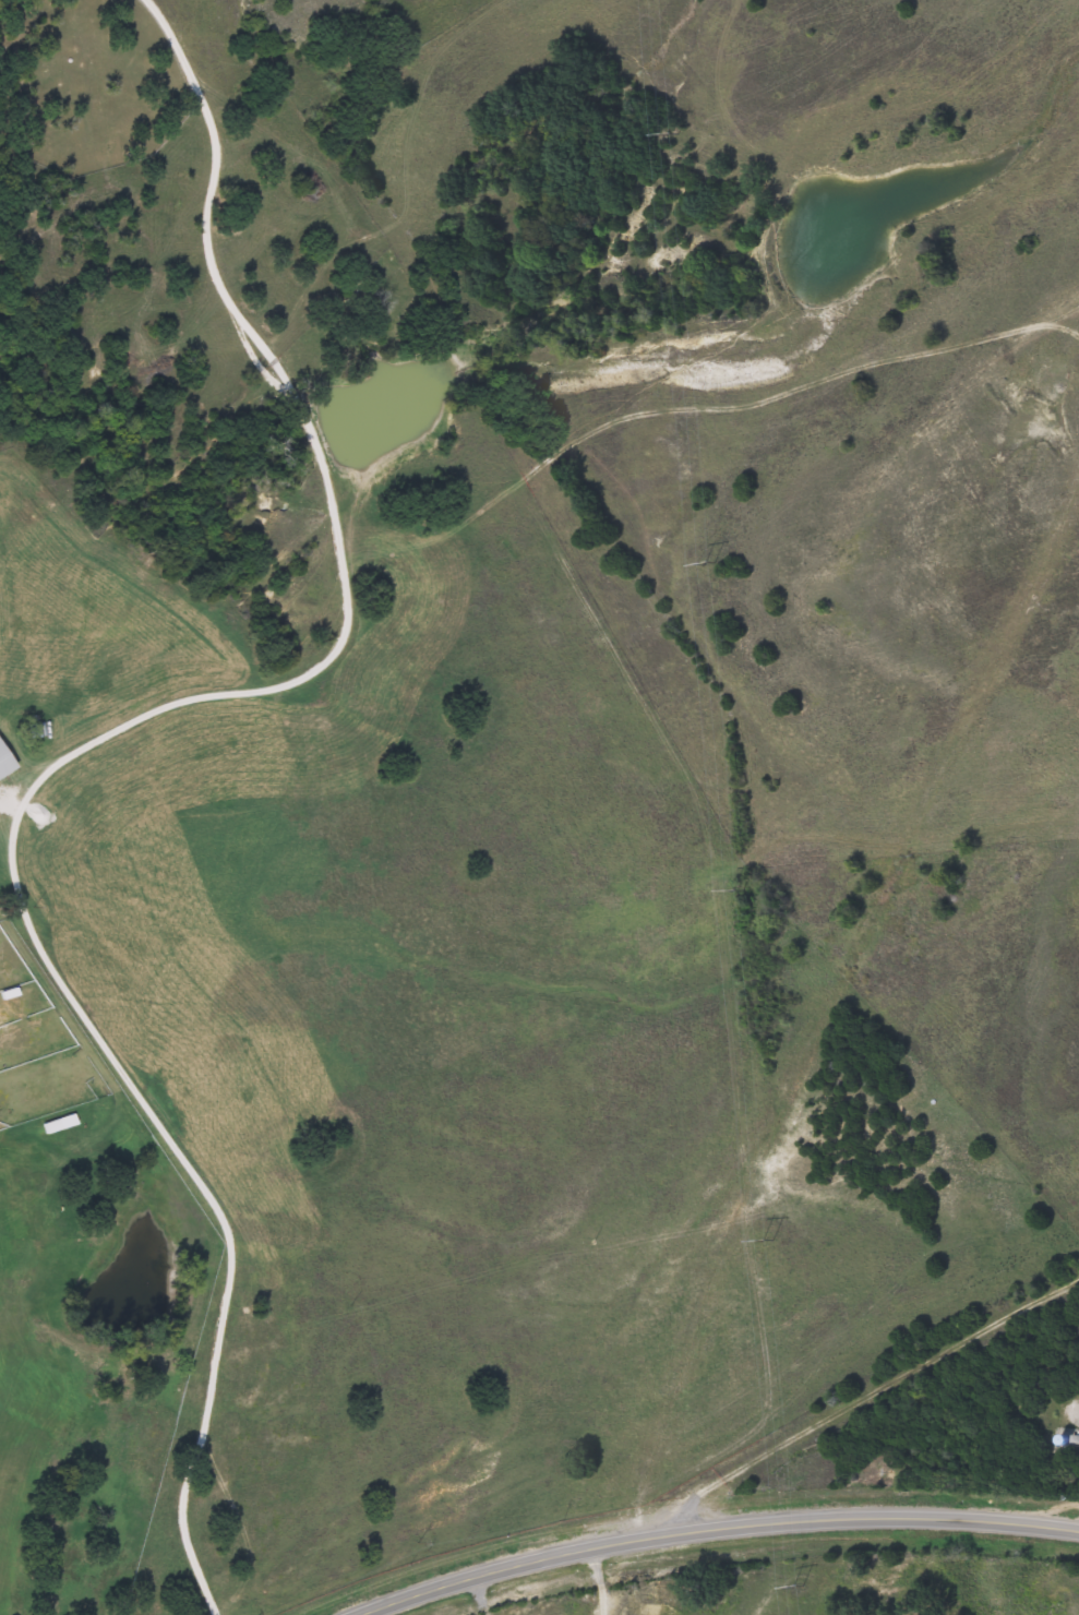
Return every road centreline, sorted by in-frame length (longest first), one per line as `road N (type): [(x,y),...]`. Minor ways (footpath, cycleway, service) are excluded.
road 1 (secondary): [(1078,1537),(865,1527),(691,1535),(595,1552),(361,1614)]

